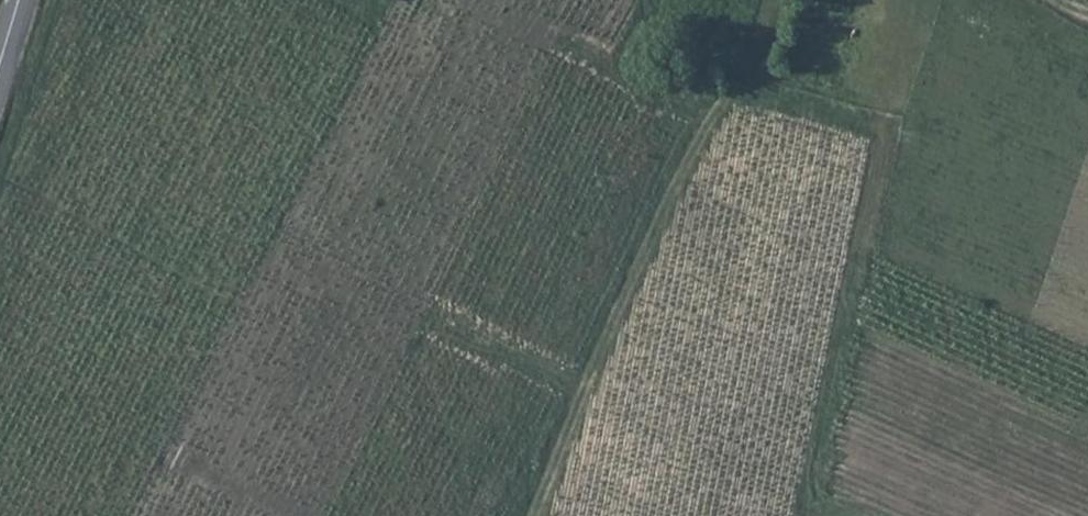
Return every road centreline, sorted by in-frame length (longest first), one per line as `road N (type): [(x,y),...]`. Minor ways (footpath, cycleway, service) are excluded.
road 1 (track): [(766,0),(534,515)]

